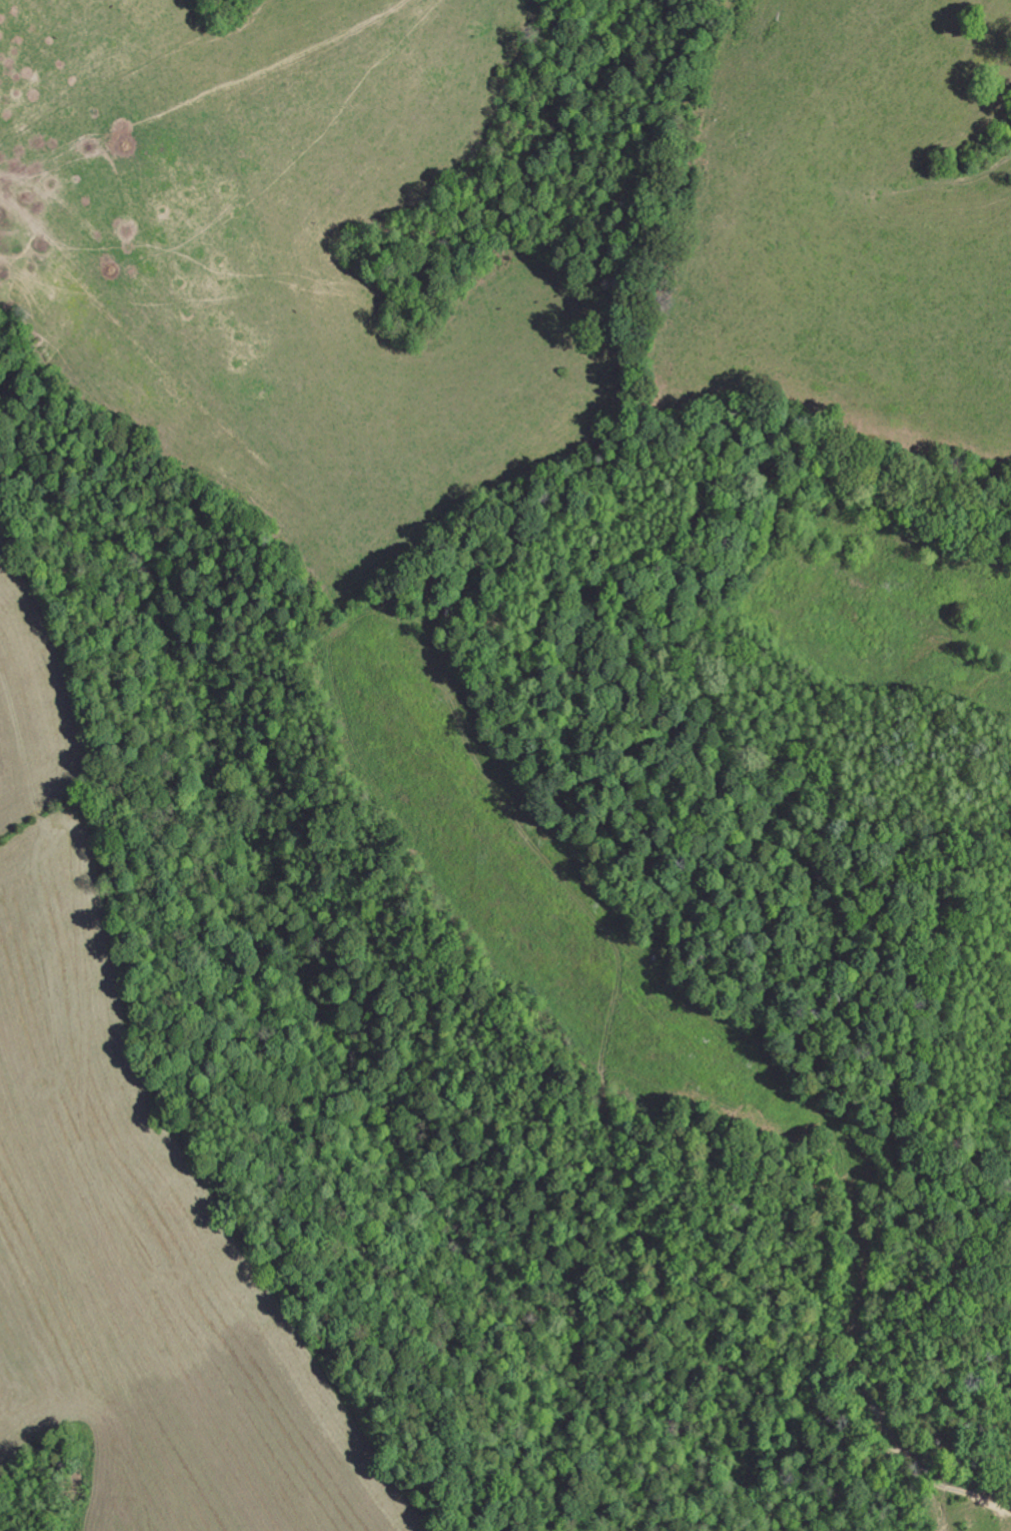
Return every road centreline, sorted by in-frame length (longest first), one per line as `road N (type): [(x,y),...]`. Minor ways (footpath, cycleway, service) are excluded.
road 1 (residential): [(0,186),(17,185),(214,431),(530,529),(797,551),(1010,518)]

